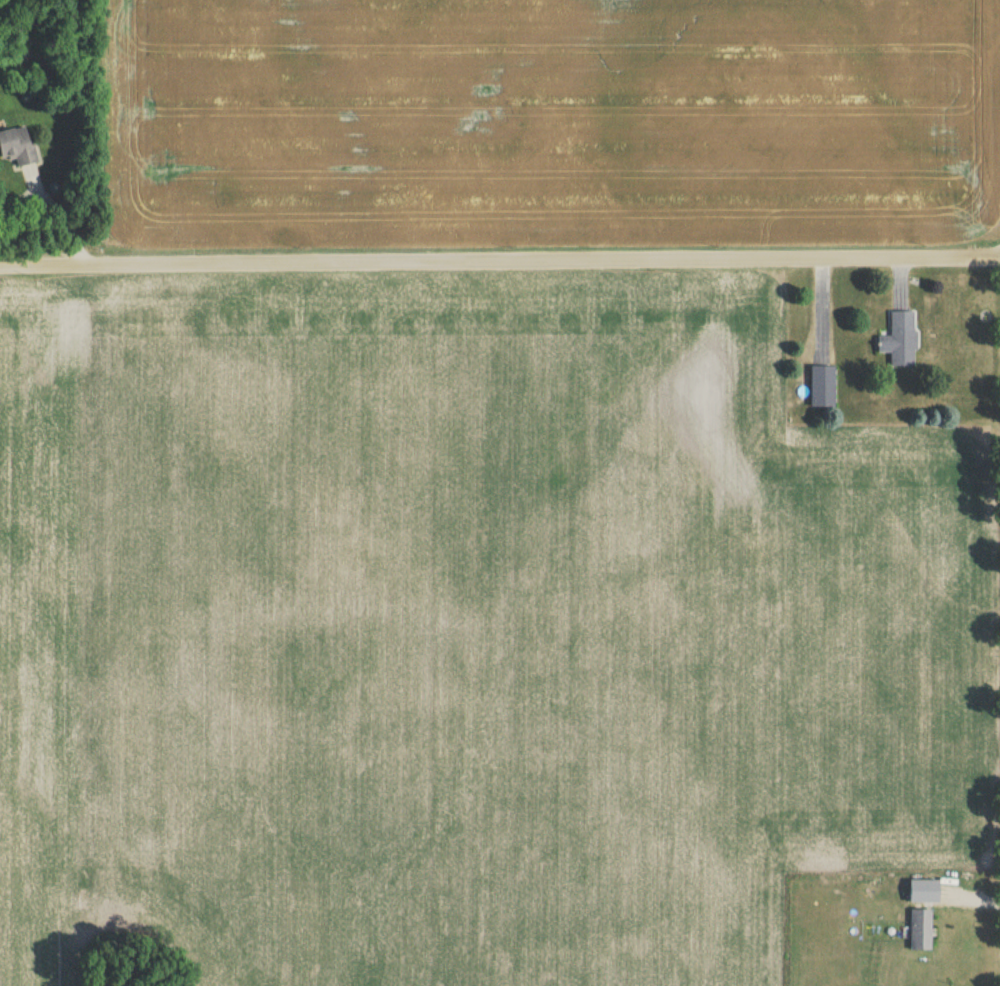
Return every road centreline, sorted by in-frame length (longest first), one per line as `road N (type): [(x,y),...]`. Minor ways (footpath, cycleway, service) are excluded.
road 1 (residential): [(999,263),(0,269)]

